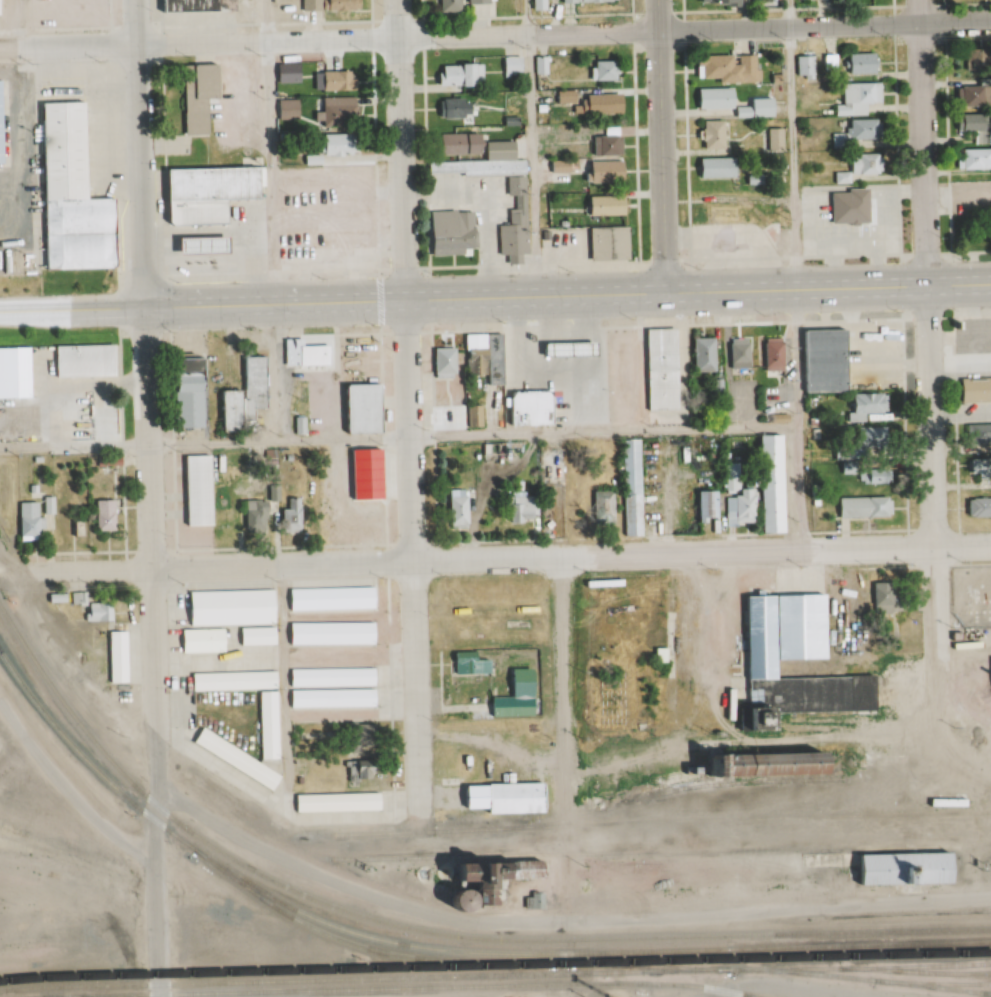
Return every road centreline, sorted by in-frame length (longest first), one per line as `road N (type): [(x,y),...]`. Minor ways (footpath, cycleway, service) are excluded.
road 1 (residential): [(21,574),(990,544)]
road 2 (residential): [(415,814),(399,0)]
road 3 (residential): [(0,51),(658,31)]
road 4 (primary): [(273,295),(926,279)]
road 5 (residential): [(933,547),(919,0)]
road 6 (residential): [(155,787),(141,300)]
road 7 (residential): [(566,922),(990,896)]
road 8 (residential): [(566,922),(560,558)]
road 9 (residential): [(658,31),(990,22)]
road 10 (tertiary): [(141,300),(136,0)]
road 11 (secondary): [(663,286),(657,0)]
road 12 (residential): [(940,727),(933,547)]
road 13 (primary): [(141,300),(273,295)]

